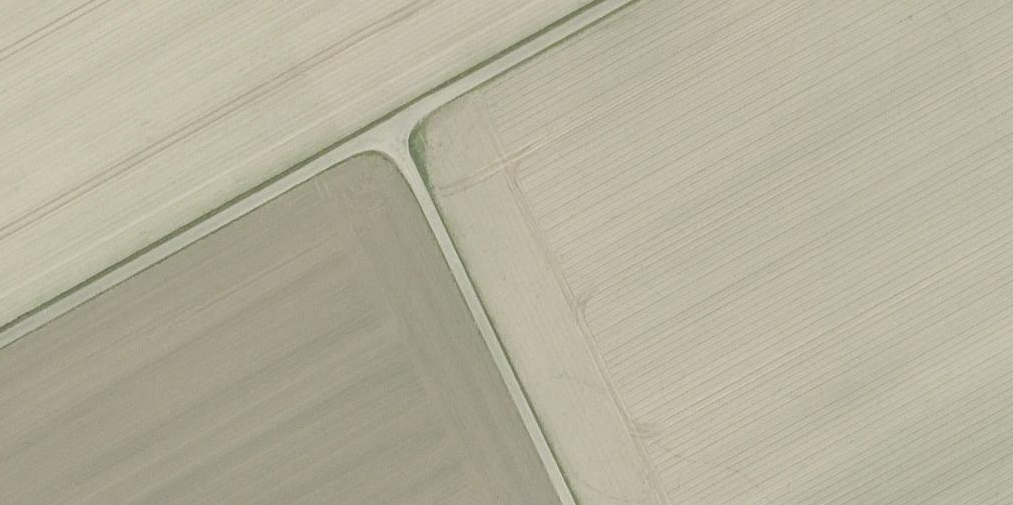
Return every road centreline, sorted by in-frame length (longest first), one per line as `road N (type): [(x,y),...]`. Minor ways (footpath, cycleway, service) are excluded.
road 1 (track): [(396,133),(0,347)]
road 2 (track): [(576,504),(396,133)]
road 3 (track): [(639,0),(396,133)]

